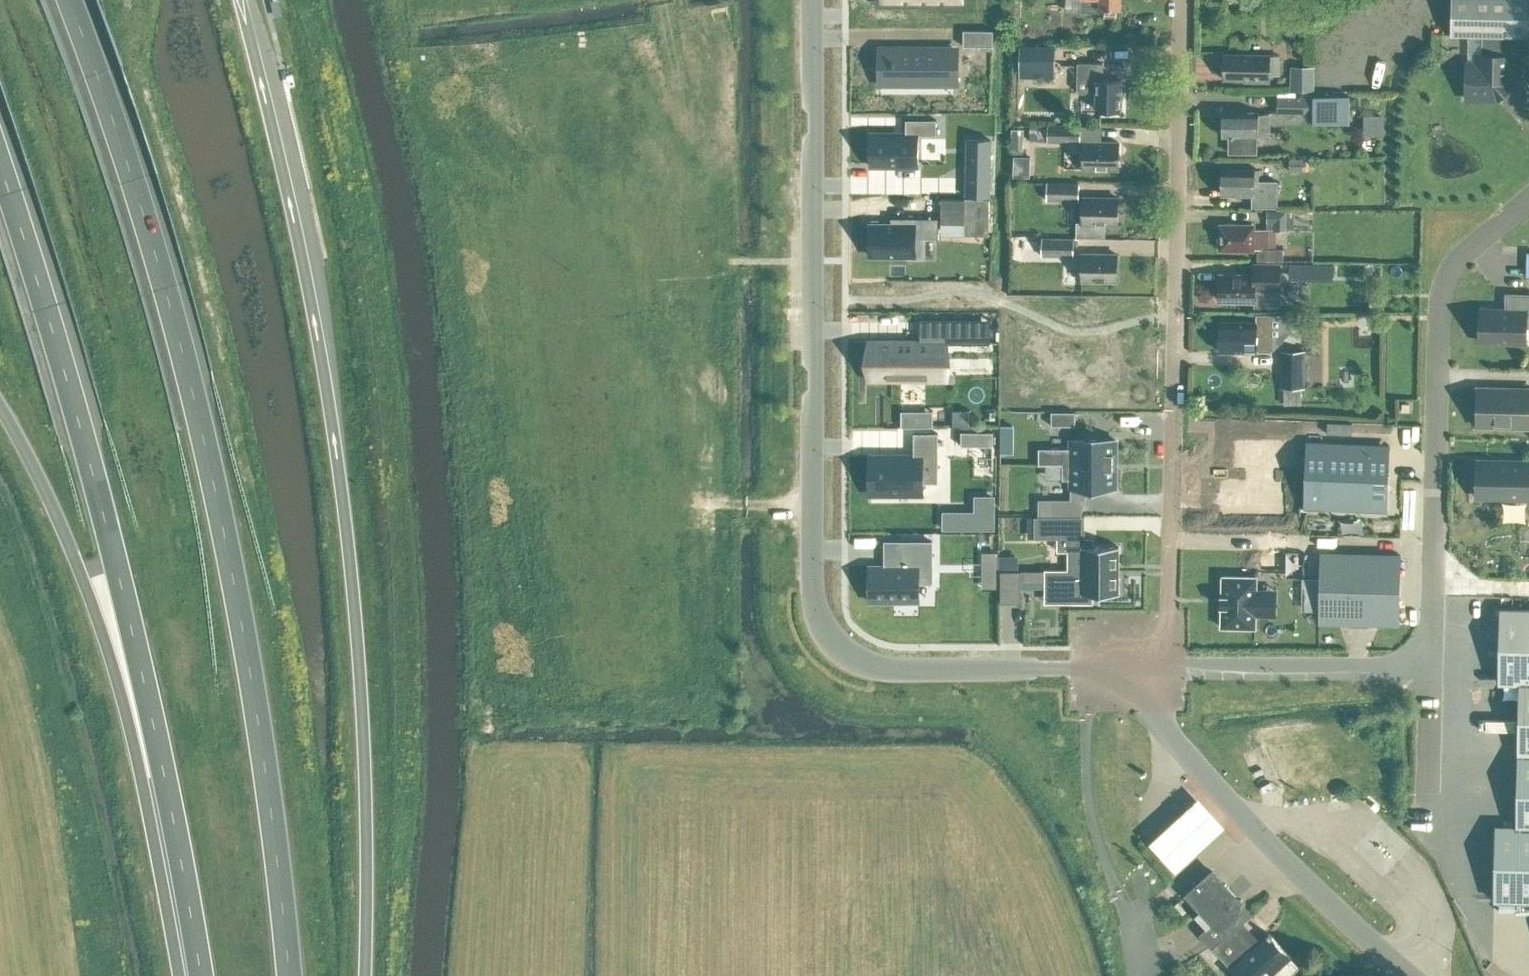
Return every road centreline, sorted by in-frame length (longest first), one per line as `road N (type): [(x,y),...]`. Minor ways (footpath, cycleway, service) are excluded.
road 1 (trunk): [(288,975),(264,763),(205,444),(144,214),(72,0)]
road 2 (trunk): [(363,975),(363,725),(347,538),(304,267),(240,0)]
road 3 (tertiary): [(1168,668),(892,668),(854,657),(818,612),(813,0)]
road 4 (trunk): [(0,168),(79,421),(150,692),(187,894)]
road 5 (residential): [(1181,0),(1168,668)]
road 6 (trunk): [(0,403),(80,570),(153,817),(187,894)]
road 7 (residential): [(1432,665),(1441,304),(1454,264),(1528,201)]
road 8 (tertiary): [(1415,975),(1370,941),(1172,737),(1168,668)]
road 9 (unclassified): [(1432,665),(1168,668)]
road 10 (residential): [(1428,809),(1432,665)]

